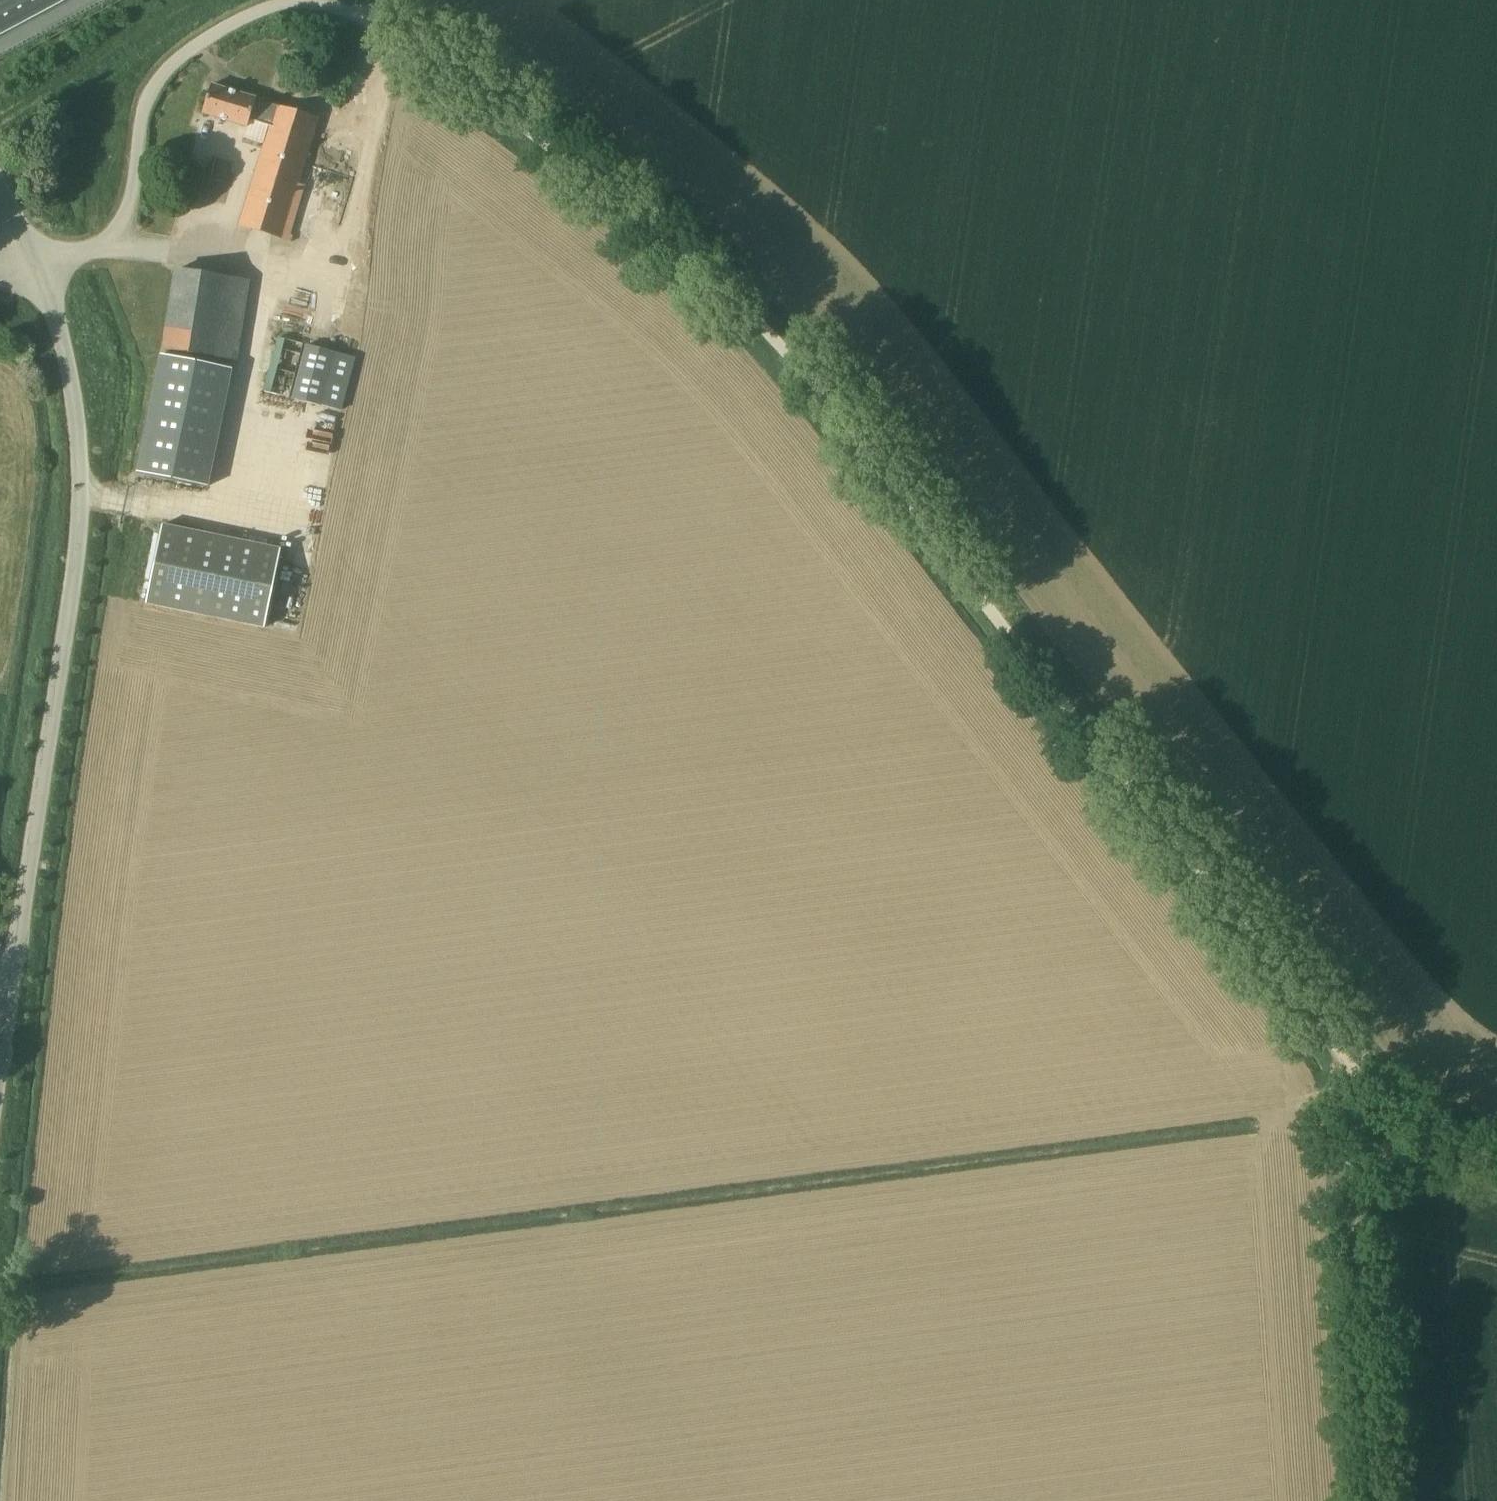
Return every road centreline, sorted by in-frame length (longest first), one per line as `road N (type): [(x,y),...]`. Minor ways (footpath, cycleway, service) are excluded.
road 1 (unclassified): [(1496,1165),(1421,1132),(828,392),(711,281),(525,125),(392,36),(304,3),(215,34),(175,60),(149,97),(121,227),(99,245),(33,262)]
road 2 (unclassified): [(0,1082),(81,546),(76,404),(61,333),(33,262)]
road 3 (track): [(1377,1500),(1339,1034)]

